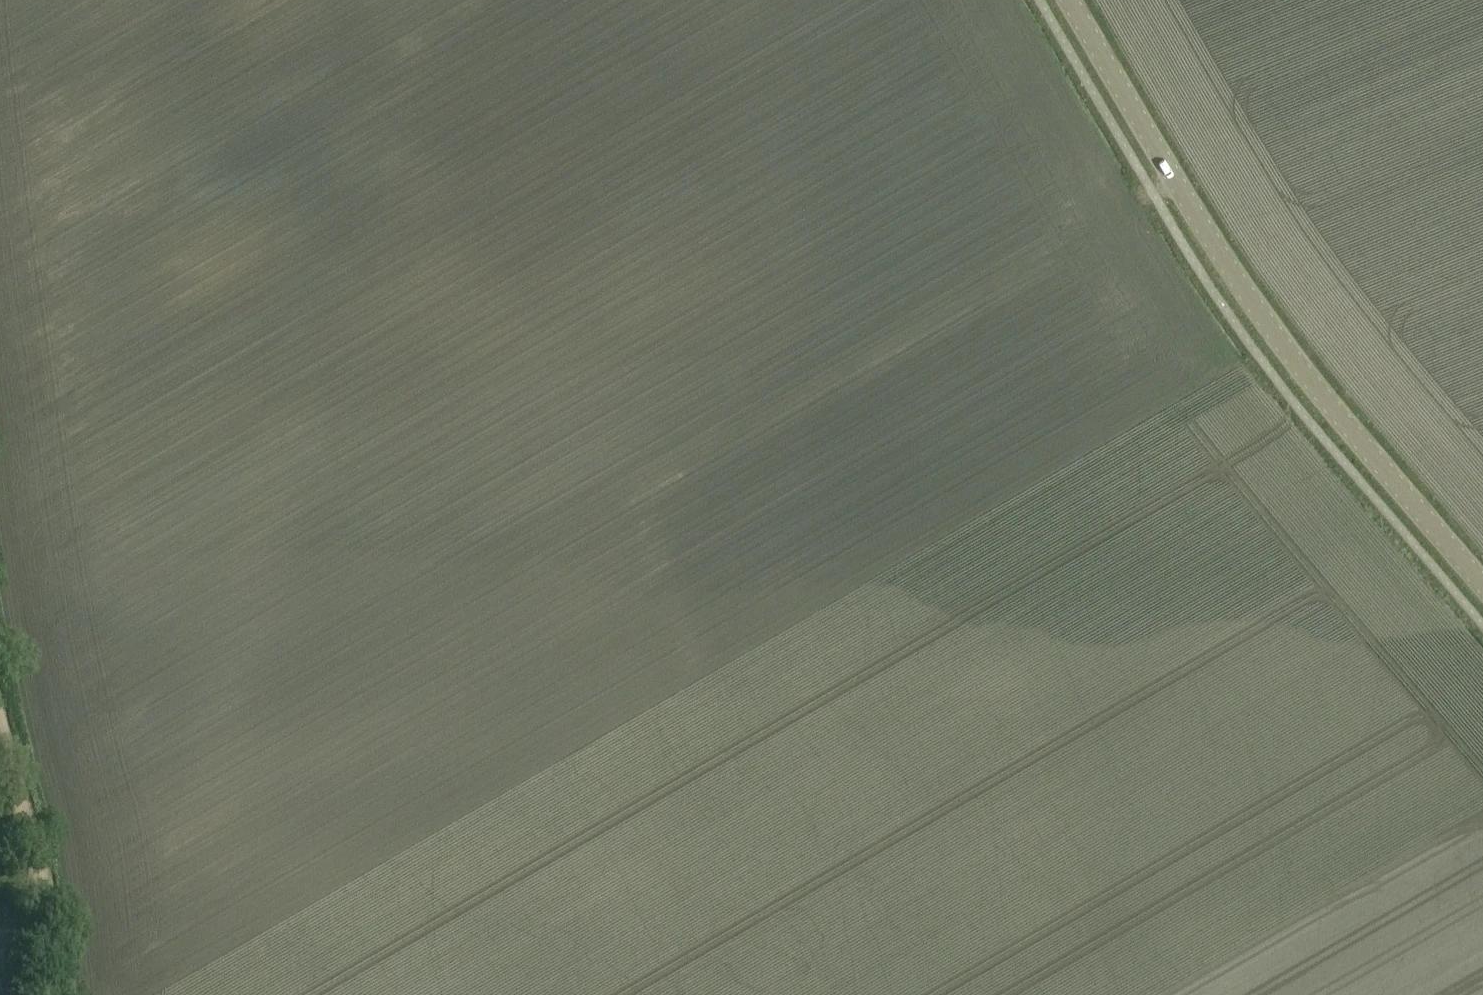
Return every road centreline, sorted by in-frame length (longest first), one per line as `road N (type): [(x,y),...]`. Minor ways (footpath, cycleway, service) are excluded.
road 1 (tertiary): [(1482,584),(1267,325),(1070,0)]
road 2 (track): [(61,994),(48,871),(0,656)]

